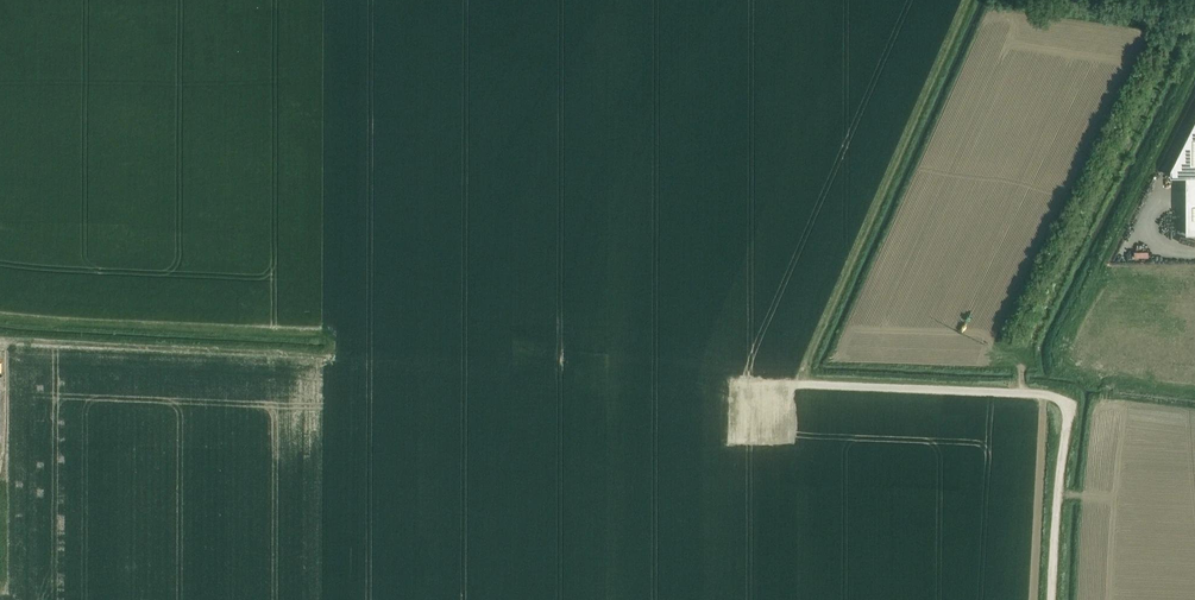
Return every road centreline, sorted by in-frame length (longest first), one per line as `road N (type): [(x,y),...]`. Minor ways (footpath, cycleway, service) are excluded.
road 1 (track): [(1055,599),(1068,406),(1054,396),(1010,391),(771,381)]

